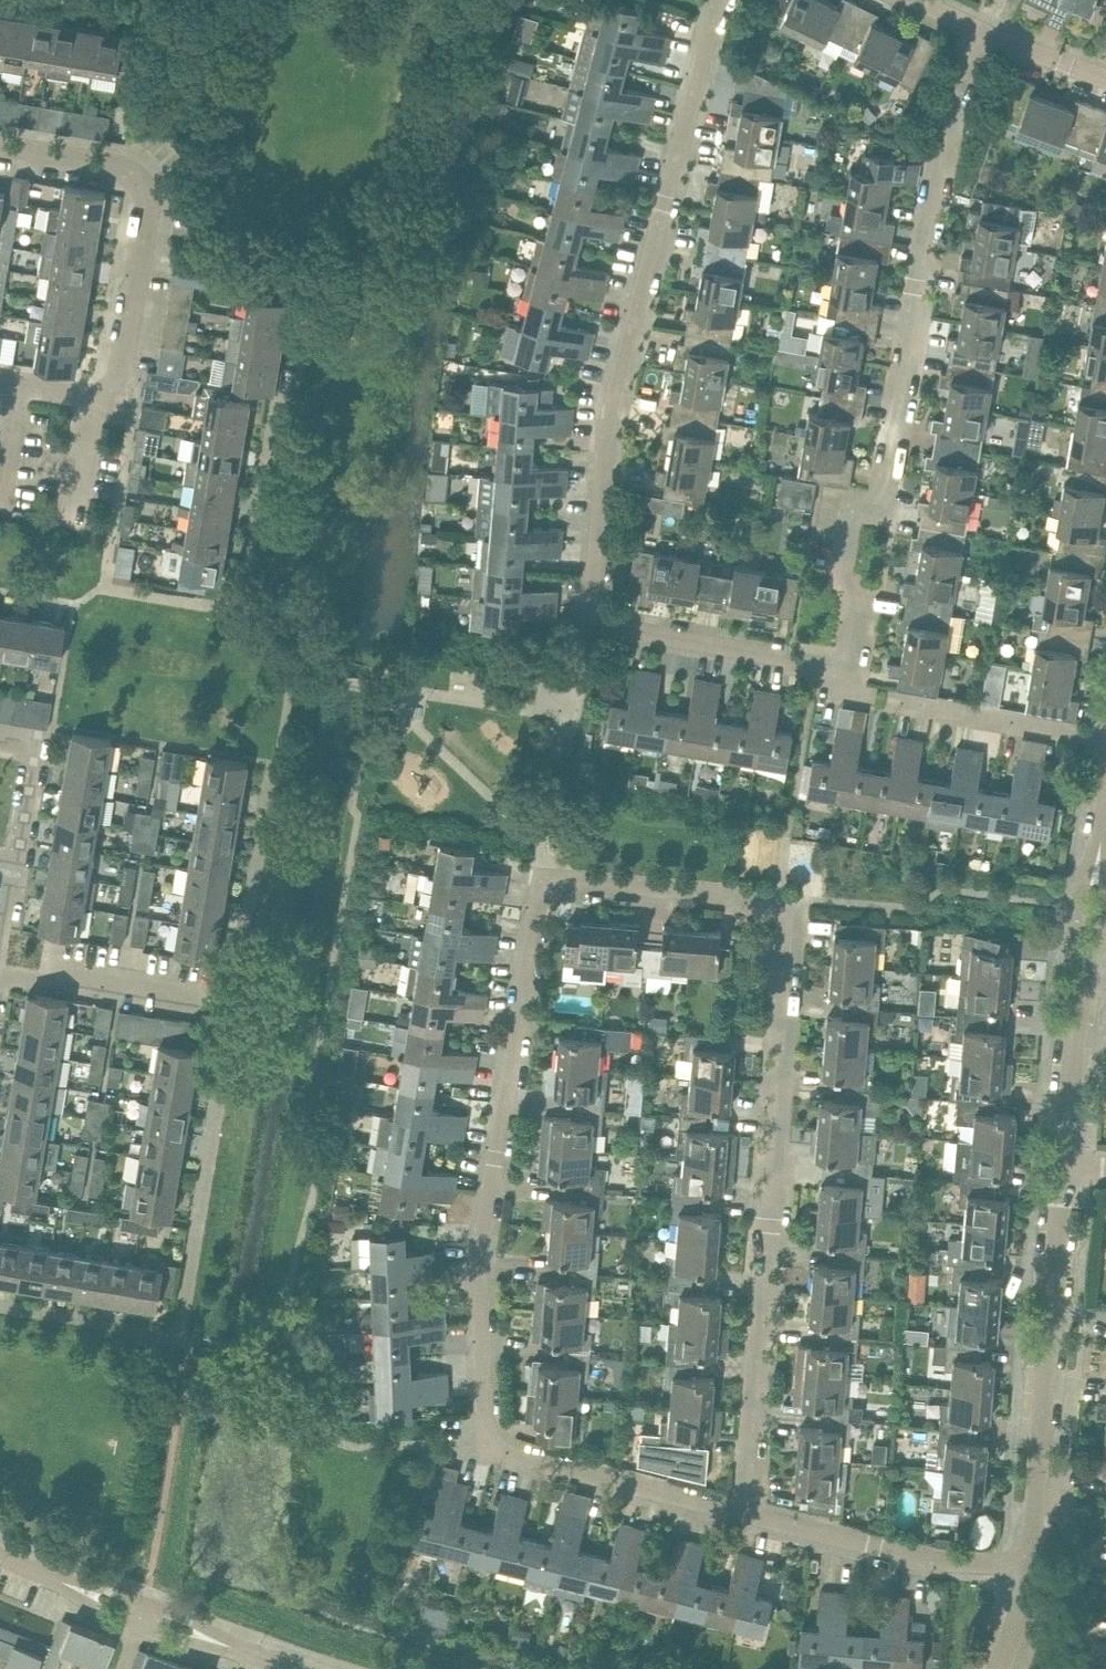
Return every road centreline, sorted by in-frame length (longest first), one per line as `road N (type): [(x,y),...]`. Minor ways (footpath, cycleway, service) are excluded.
road 1 (residential): [(749,1515),(493,1446),(481,1256),(552,881),(780,895),(792,913)]
road 2 (residential): [(721,0),(607,425),(594,600),(603,628),(841,673)]
road 3 (residential): [(841,673),(865,603),(843,569),(849,525),(885,490),(949,113),(977,27)]
road 4 (residential): [(792,913),(749,1515)]
road 5 (residential): [(0,380),(129,402),(150,175),(0,150)]
road 6 (residential): [(1067,1167),(1105,802)]
road 7 (residential): [(1035,1491),(1067,1167)]
road 8 (residential): [(1025,1574),(749,1515)]
road 9 (residential): [(1105,737),(903,704),(841,673)]
road 10 (residential): [(1086,1668),(1067,1498),(1035,1491)]
road 11 (residential): [(0,970),(193,1004)]
road 12 (residential): [(296,1668),(140,1606)]
road 13 (residential): [(20,861),(42,739),(0,732)]
road 14 (residential): [(140,1606),(0,1561)]
road 15 (residential): [(1105,76),(977,27)]

